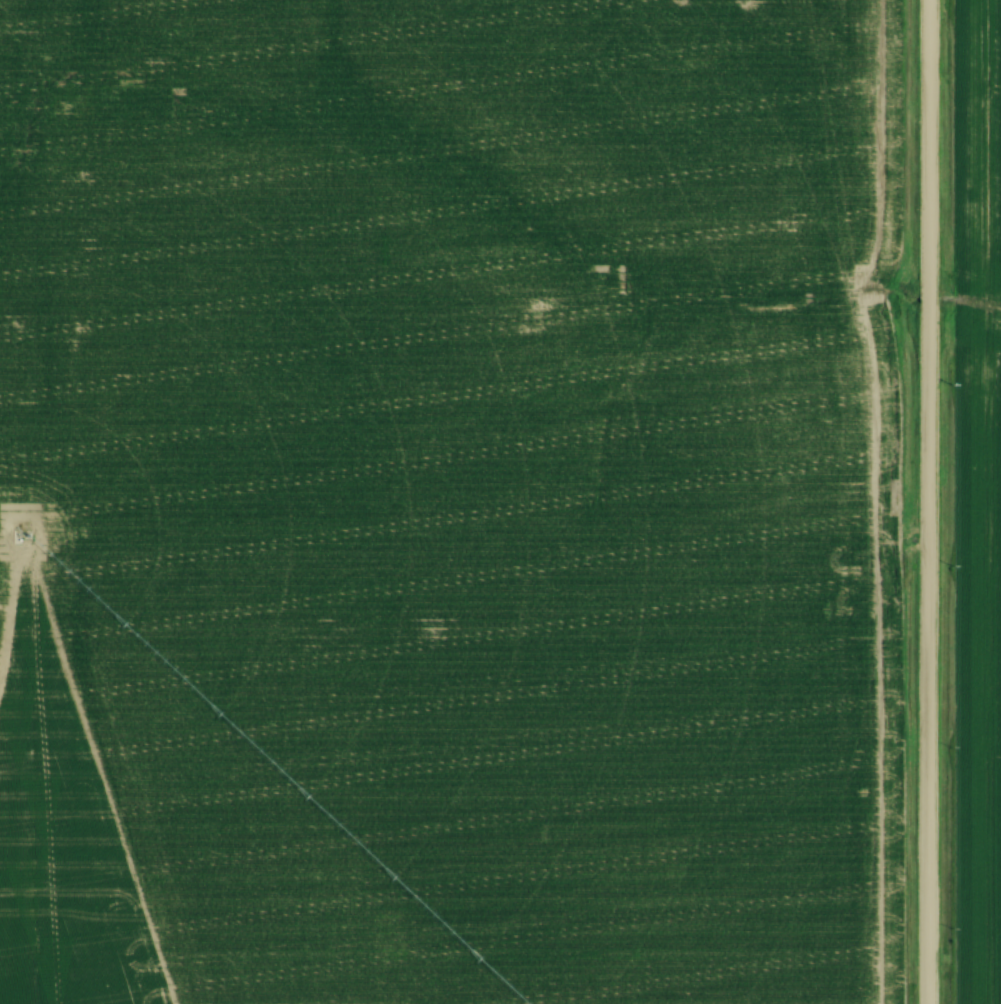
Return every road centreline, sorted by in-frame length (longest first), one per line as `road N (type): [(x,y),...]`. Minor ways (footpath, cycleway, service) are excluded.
road 1 (residential): [(925,1003),(927,0)]

